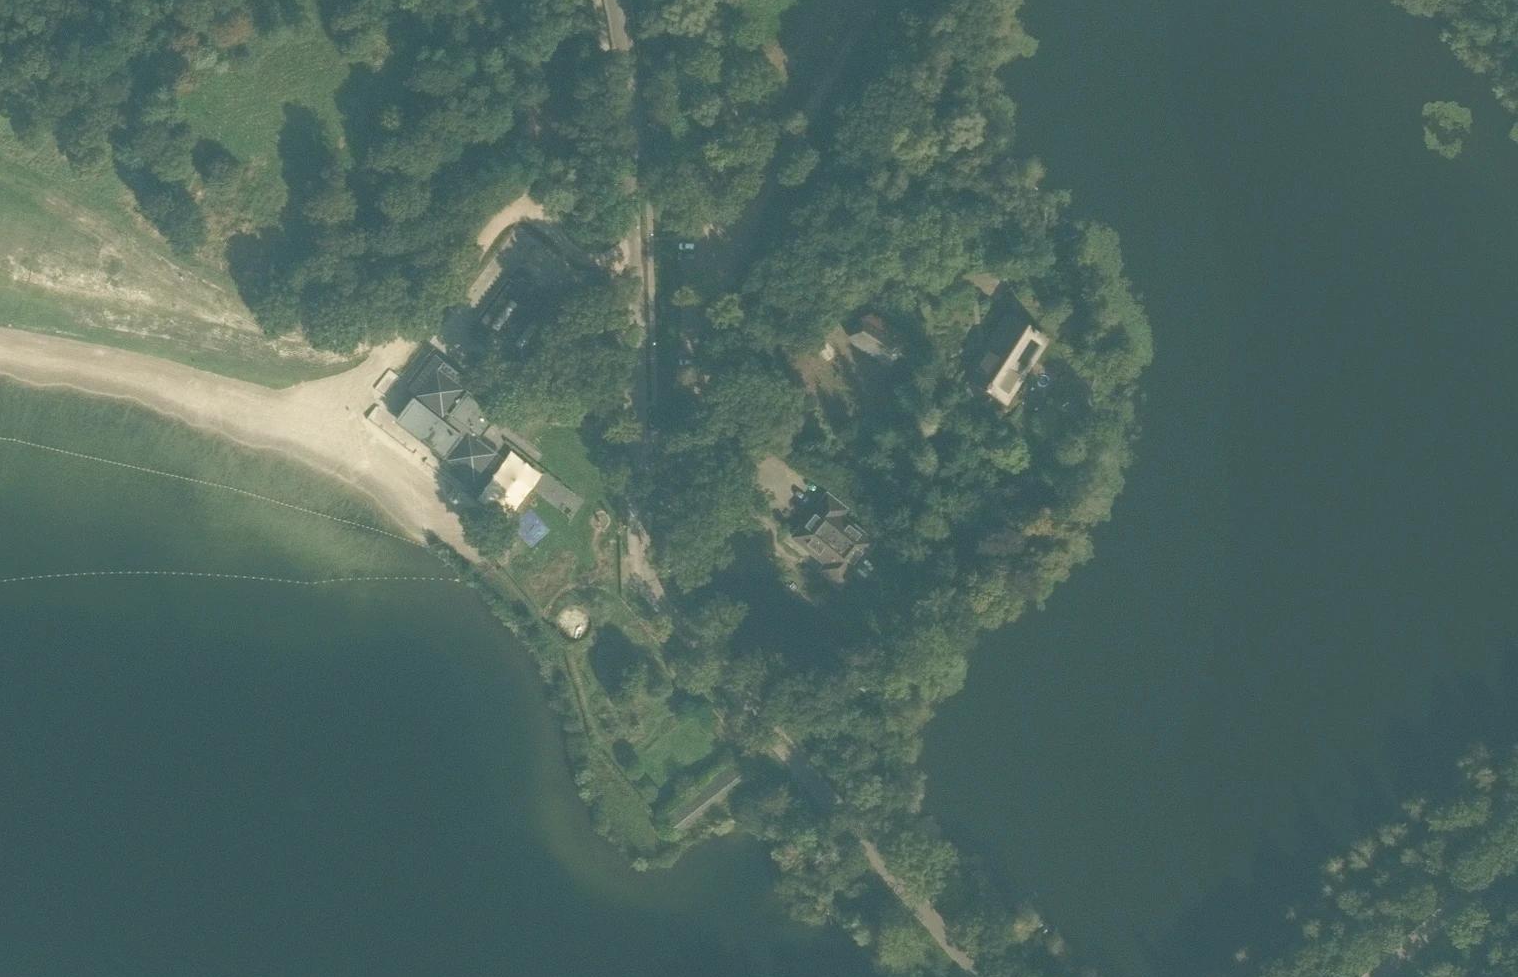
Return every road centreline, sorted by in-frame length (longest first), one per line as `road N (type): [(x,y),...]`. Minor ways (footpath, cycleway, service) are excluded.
road 1 (unclassified): [(633,280),(641,568),(980,976)]
road 2 (track): [(640,509),(705,480),(962,0)]
road 3 (unclassified): [(1372,976),(1517,852)]

